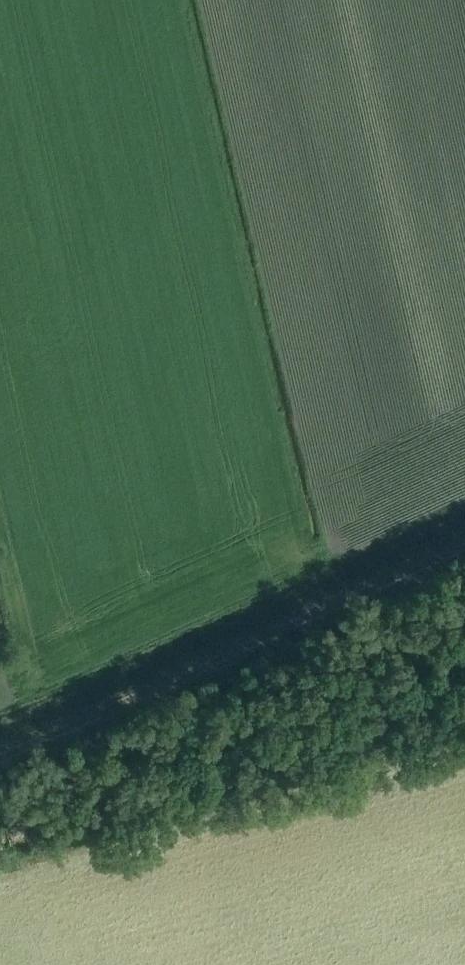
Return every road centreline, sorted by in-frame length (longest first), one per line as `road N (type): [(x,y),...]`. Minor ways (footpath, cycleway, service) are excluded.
road 1 (track): [(0,753),(464,546)]

